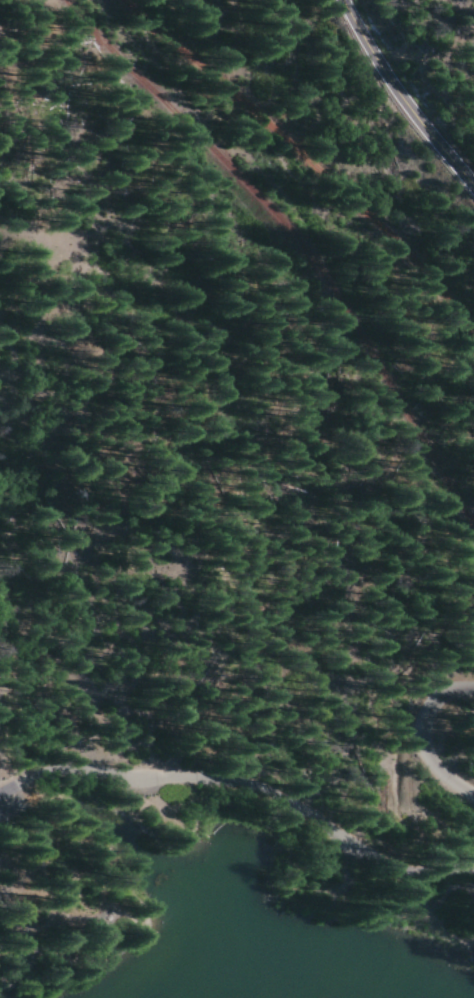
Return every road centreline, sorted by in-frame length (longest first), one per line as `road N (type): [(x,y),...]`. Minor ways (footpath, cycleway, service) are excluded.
road 1 (trunk): [(350,0),(410,98),(473,180)]

